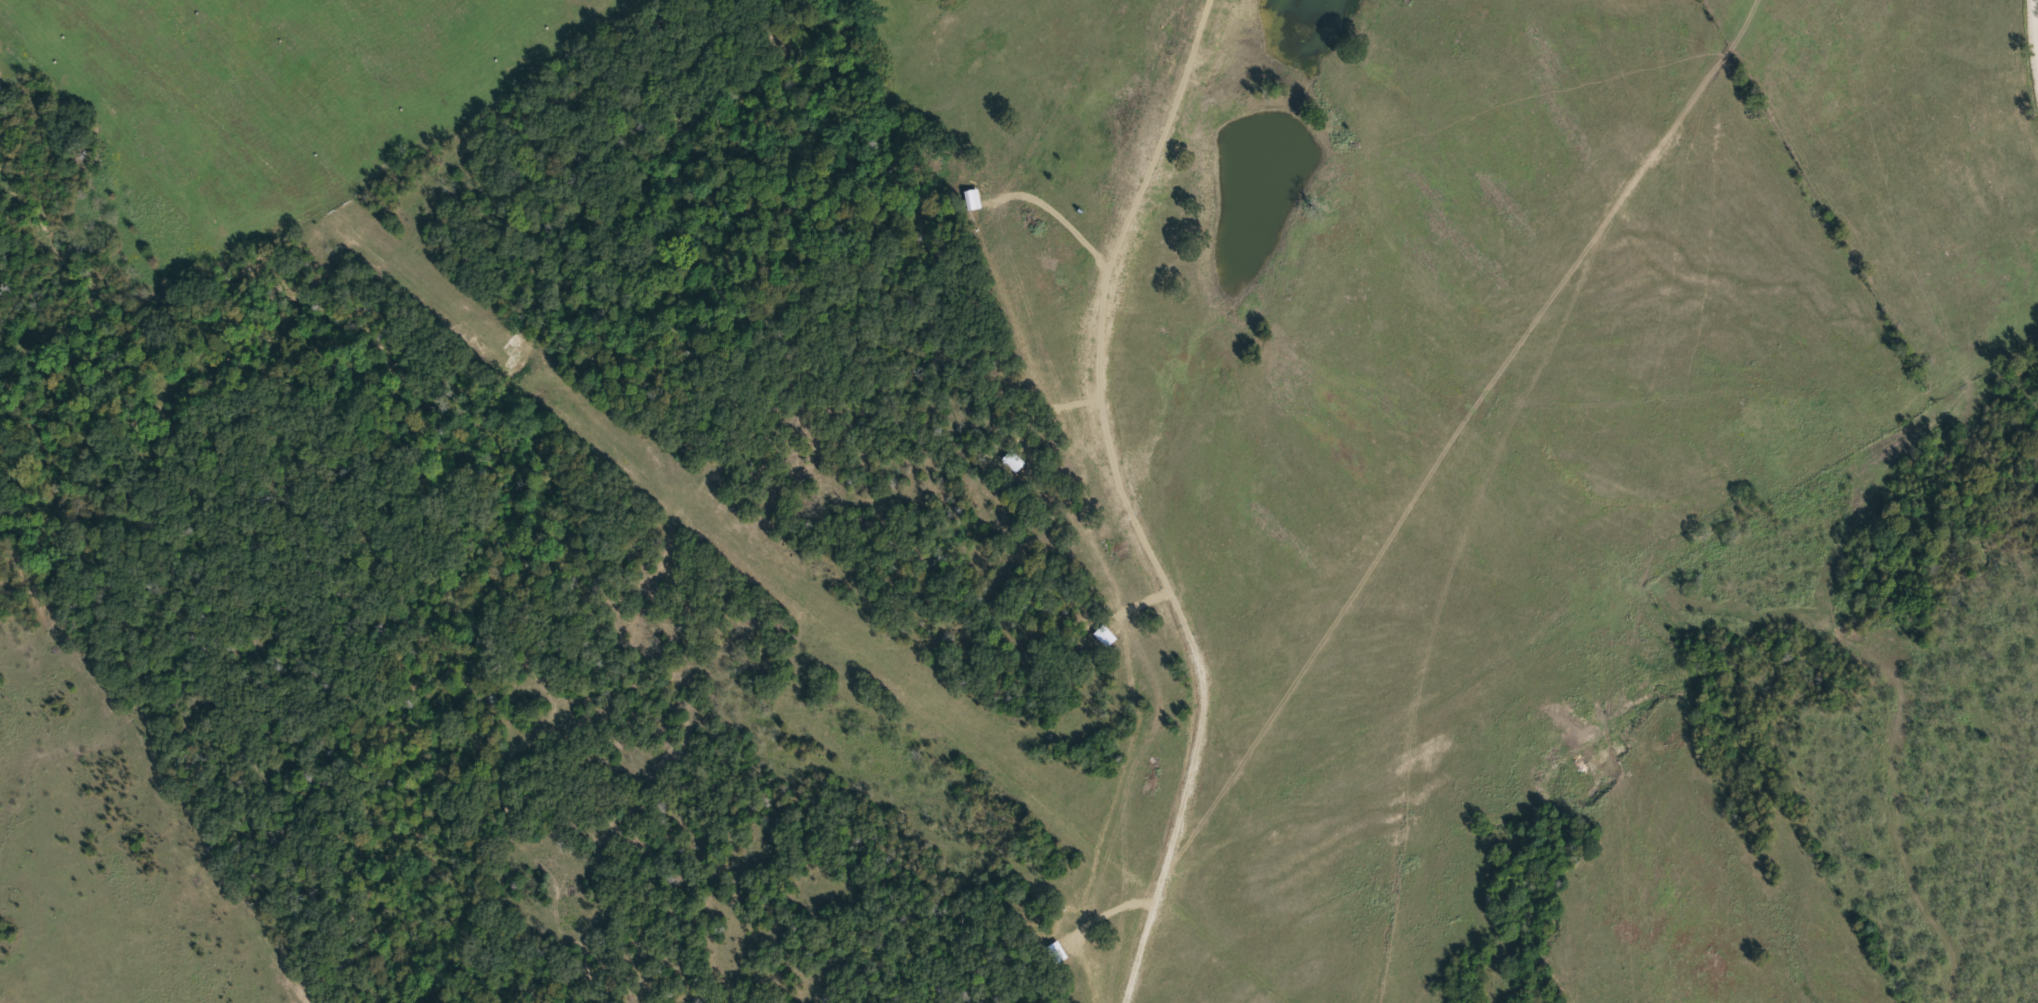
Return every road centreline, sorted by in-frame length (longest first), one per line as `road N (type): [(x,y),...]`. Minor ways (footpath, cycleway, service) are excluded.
road 1 (residential): [(1699,385),(1872,414),(1896,409),(2037,313)]

